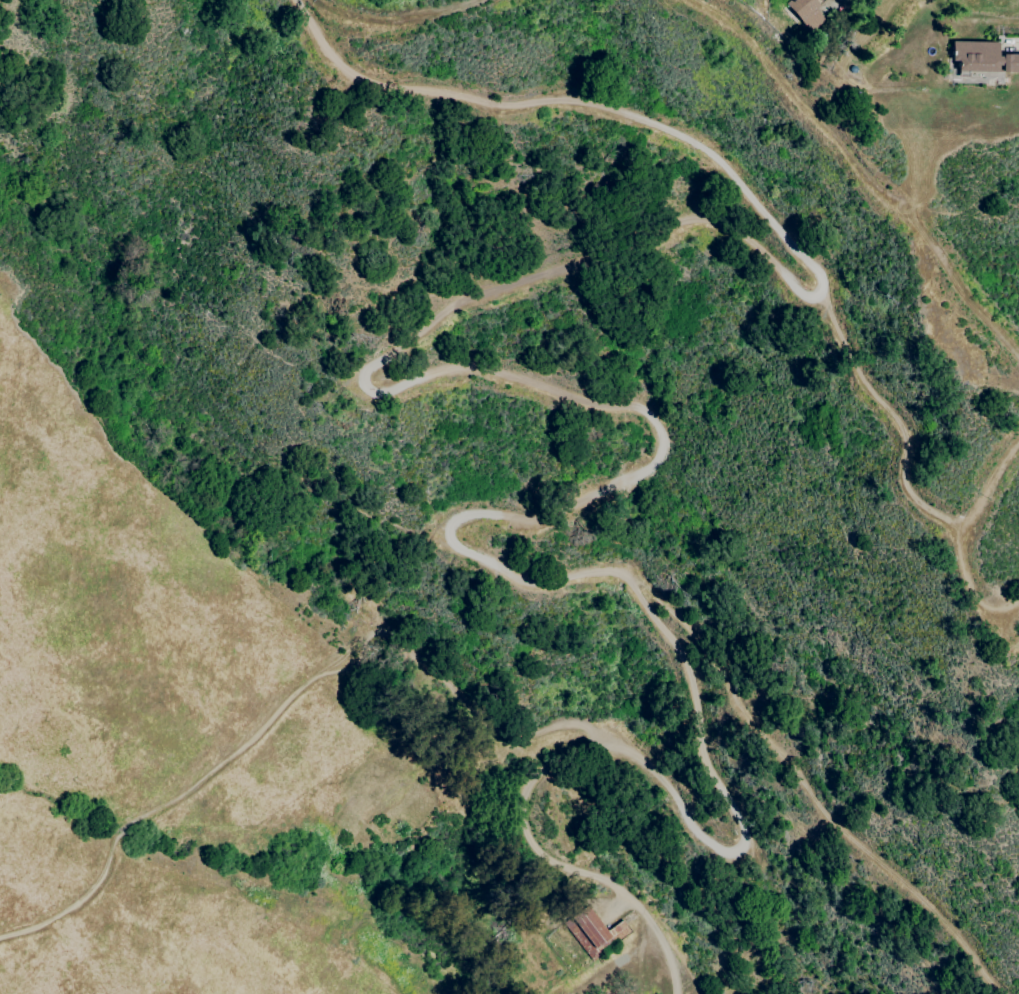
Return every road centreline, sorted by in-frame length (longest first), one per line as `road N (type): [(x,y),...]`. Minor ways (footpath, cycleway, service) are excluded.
road 1 (track): [(821,298),(809,299),(741,234),(696,221),(457,303),(366,376),(375,393),(474,366),(647,415),(660,431),(662,453),(645,474),(541,519),(478,515),(453,530),(459,548),(527,582),(600,572),(627,578)]
road 2 (track): [(627,578),(692,680),(711,775),(735,809),(745,844),(724,852),(709,845),(656,773),(604,741),(544,764),(521,801),(522,827),(552,863),(628,894),(657,932),(675,993)]
road 3 (track): [(0,939),(71,915),(104,871),(116,830),(197,786),(255,742),(280,709),(357,647),(417,655),(502,741),(576,723),(604,741)]
road 4 (track): [(295,0),(330,56),(392,90),(499,107),(566,101),(685,139),(718,159),(812,265),(821,298)]
road 5 (track): [(998,993),(974,954),(827,816),(742,709),(697,633),(627,578)]
road 6 (track): [(685,0),(745,37),(866,179),(926,235),(971,306),(1018,357)]
road 7 (track): [(821,298),(864,382),(907,438),(907,491),(959,531),(962,572),(981,603),(1011,610),(1018,603)]
road 8 (track): [(313,0),(398,22),(477,0)]
road 9 (track): [(628,894),(583,900),(536,926),(553,962)]

